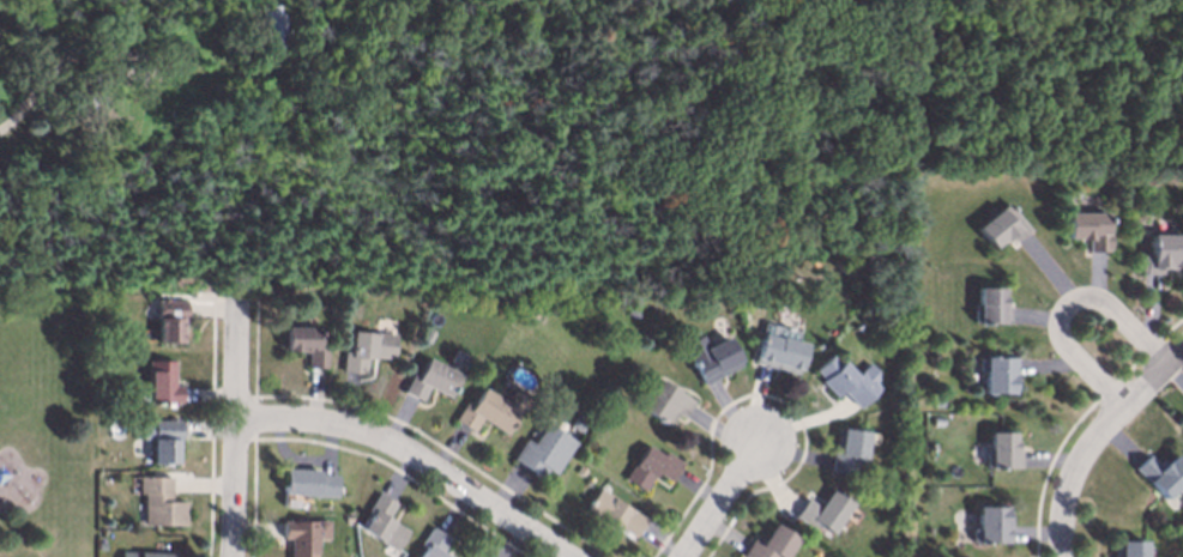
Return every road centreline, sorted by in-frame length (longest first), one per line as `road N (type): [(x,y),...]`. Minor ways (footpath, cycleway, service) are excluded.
road 1 (residential): [(236,422),(318,420),(372,432),(570,556)]
road 2 (residential): [(1118,411),(1063,347),(1057,320),(1080,299),(1109,307),(1166,367)]
road 3 (residential): [(1182,352),(1086,453),(1068,497),(1064,556)]
road 4 (residential): [(232,556),(235,310)]
road 5 (residential): [(683,556),(760,441)]

